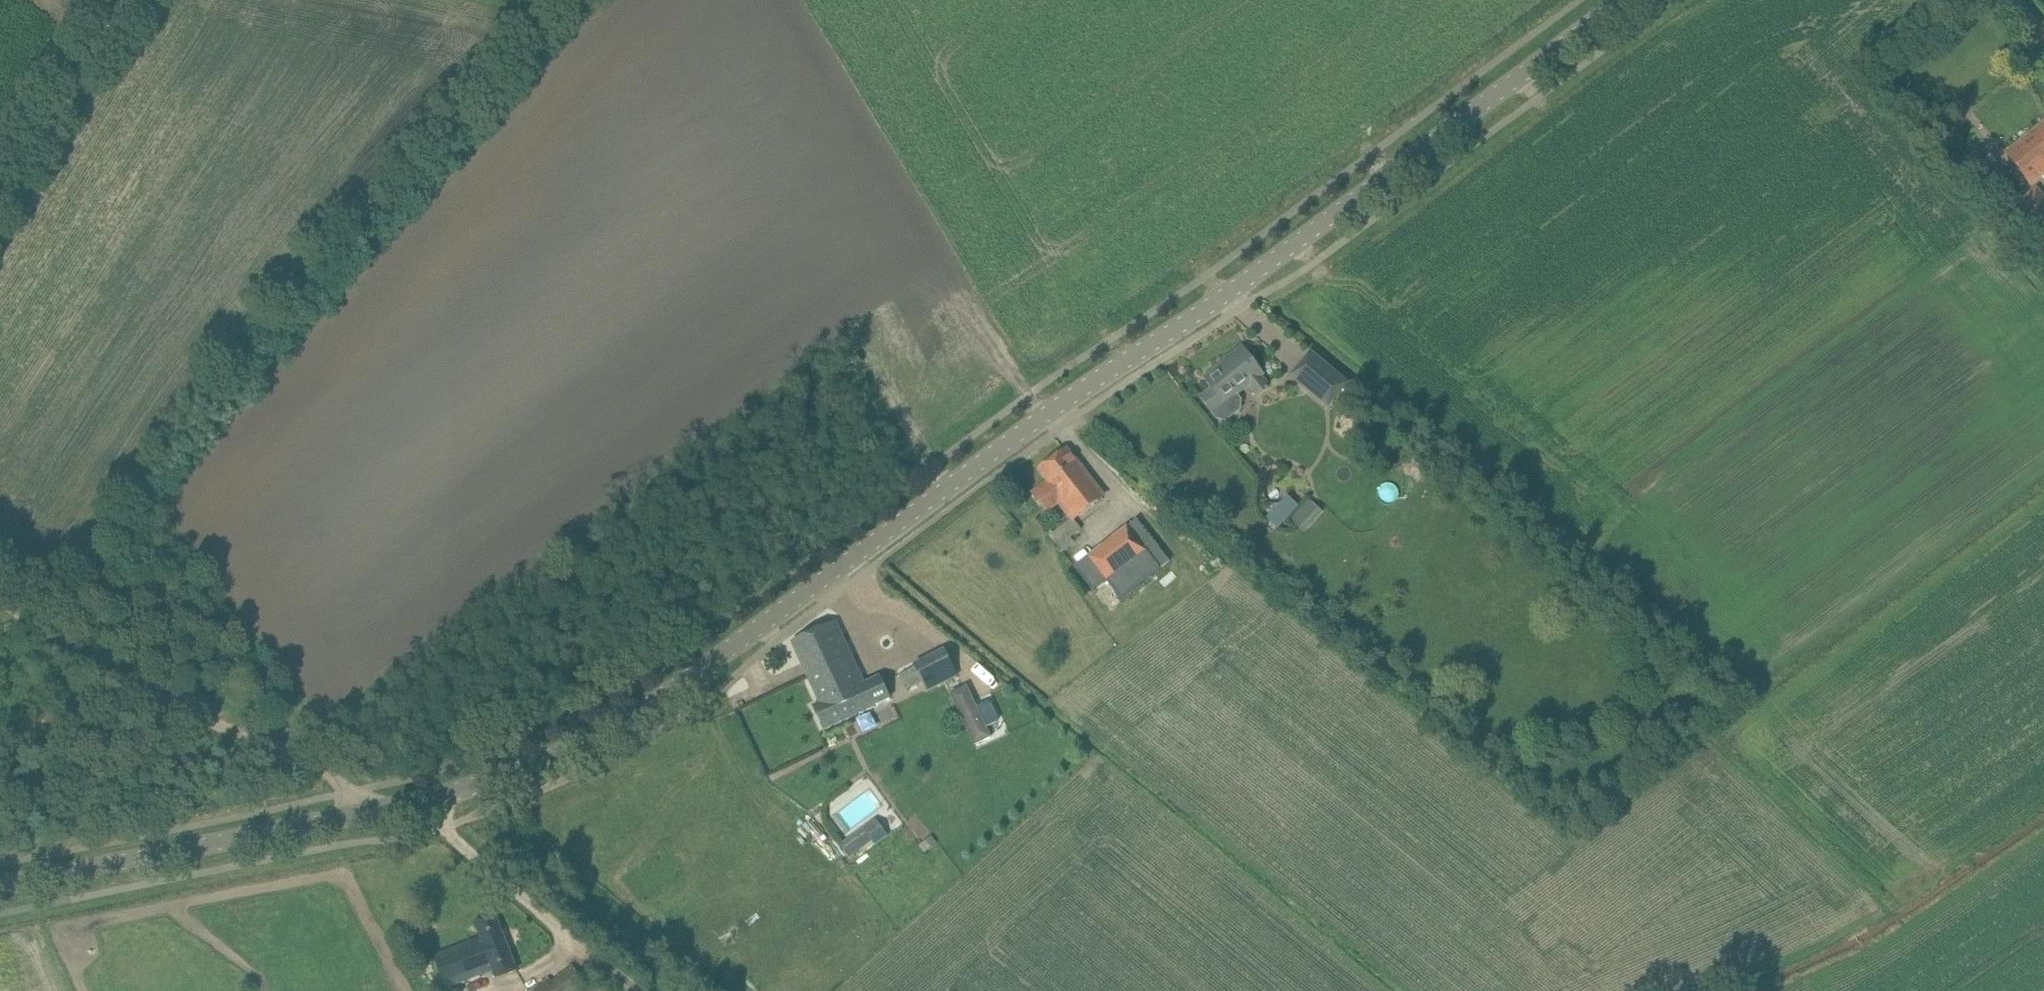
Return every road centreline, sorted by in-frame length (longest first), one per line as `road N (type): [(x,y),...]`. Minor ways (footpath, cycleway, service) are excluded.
road 1 (unclassified): [(0,883),(483,785),(631,720),(1414,156),(1617,0)]
road 2 (track): [(591,0),(455,132),(224,385)]
road 3 (track): [(121,0),(0,189)]

